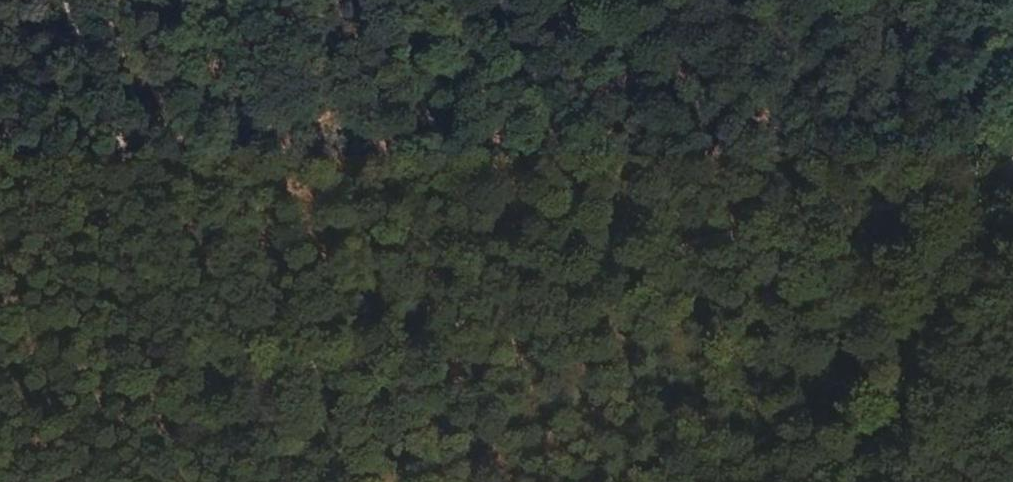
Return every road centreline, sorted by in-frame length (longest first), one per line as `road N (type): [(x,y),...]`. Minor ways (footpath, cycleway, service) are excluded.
road 1 (track): [(208,399),(782,222),(904,205),(1012,165)]
road 2 (track): [(240,481),(66,0)]
road 3 (track): [(1012,179),(996,197),(855,481)]

